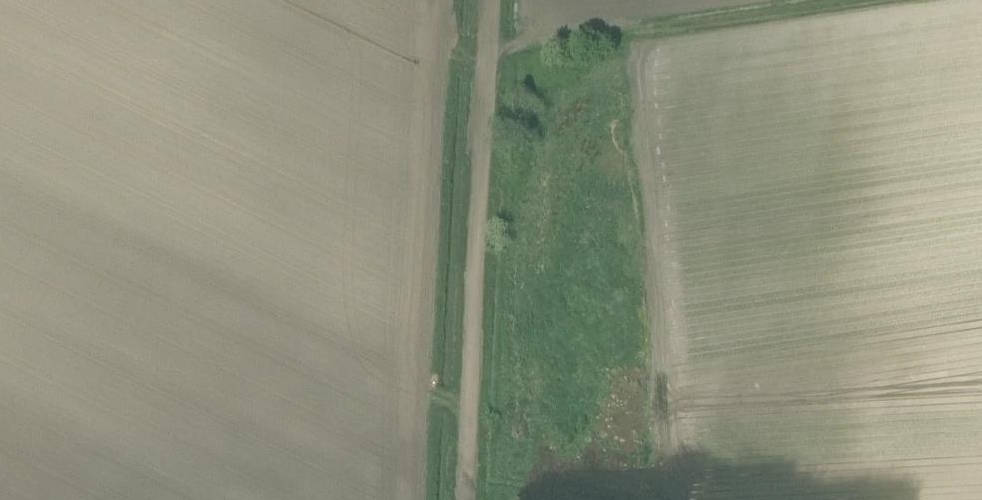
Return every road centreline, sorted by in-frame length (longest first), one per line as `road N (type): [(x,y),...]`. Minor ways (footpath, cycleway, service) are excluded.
road 1 (track): [(479,499),(498,56)]
road 2 (track): [(498,56),(899,0)]

